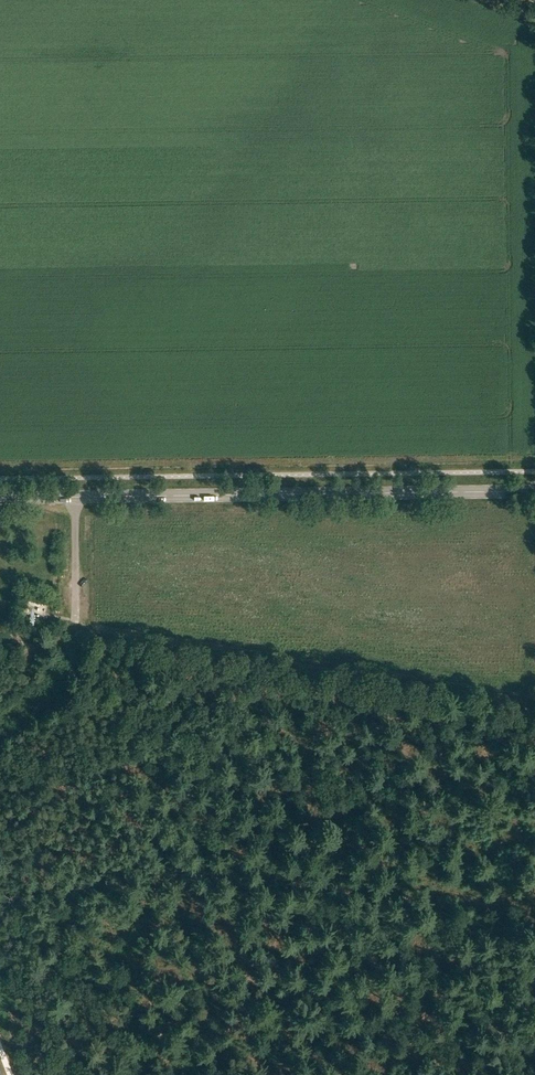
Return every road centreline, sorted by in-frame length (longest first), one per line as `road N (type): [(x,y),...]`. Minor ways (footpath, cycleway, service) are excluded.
road 1 (track): [(534,708),(93,634),(75,620)]
road 2 (tertiary): [(534,489),(76,496)]

